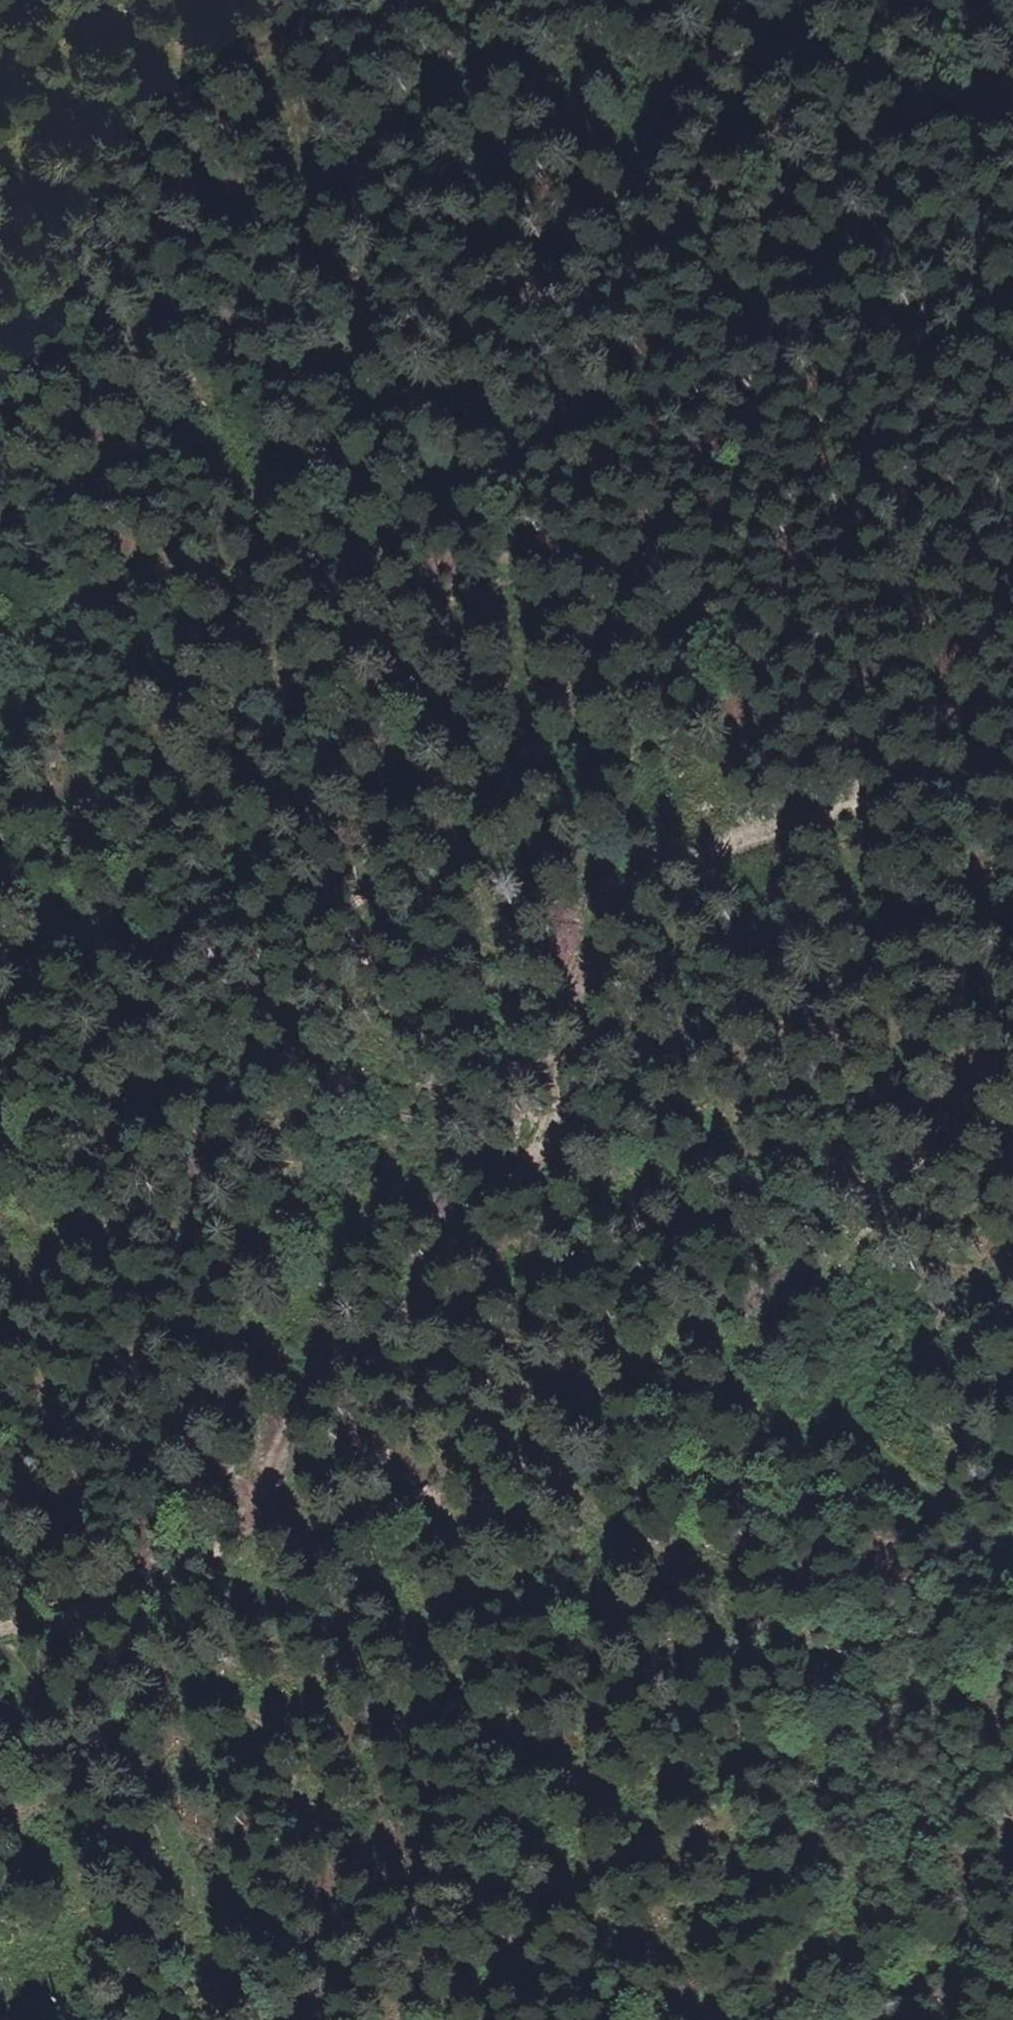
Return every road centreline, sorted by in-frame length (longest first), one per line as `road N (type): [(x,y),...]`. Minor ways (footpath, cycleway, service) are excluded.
road 1 (track): [(1012,572),(878,528),(664,510),(523,583),(361,696),(184,931),(13,1135),(0,1003)]
road 2 (track): [(193,0),(61,26),(0,64)]

